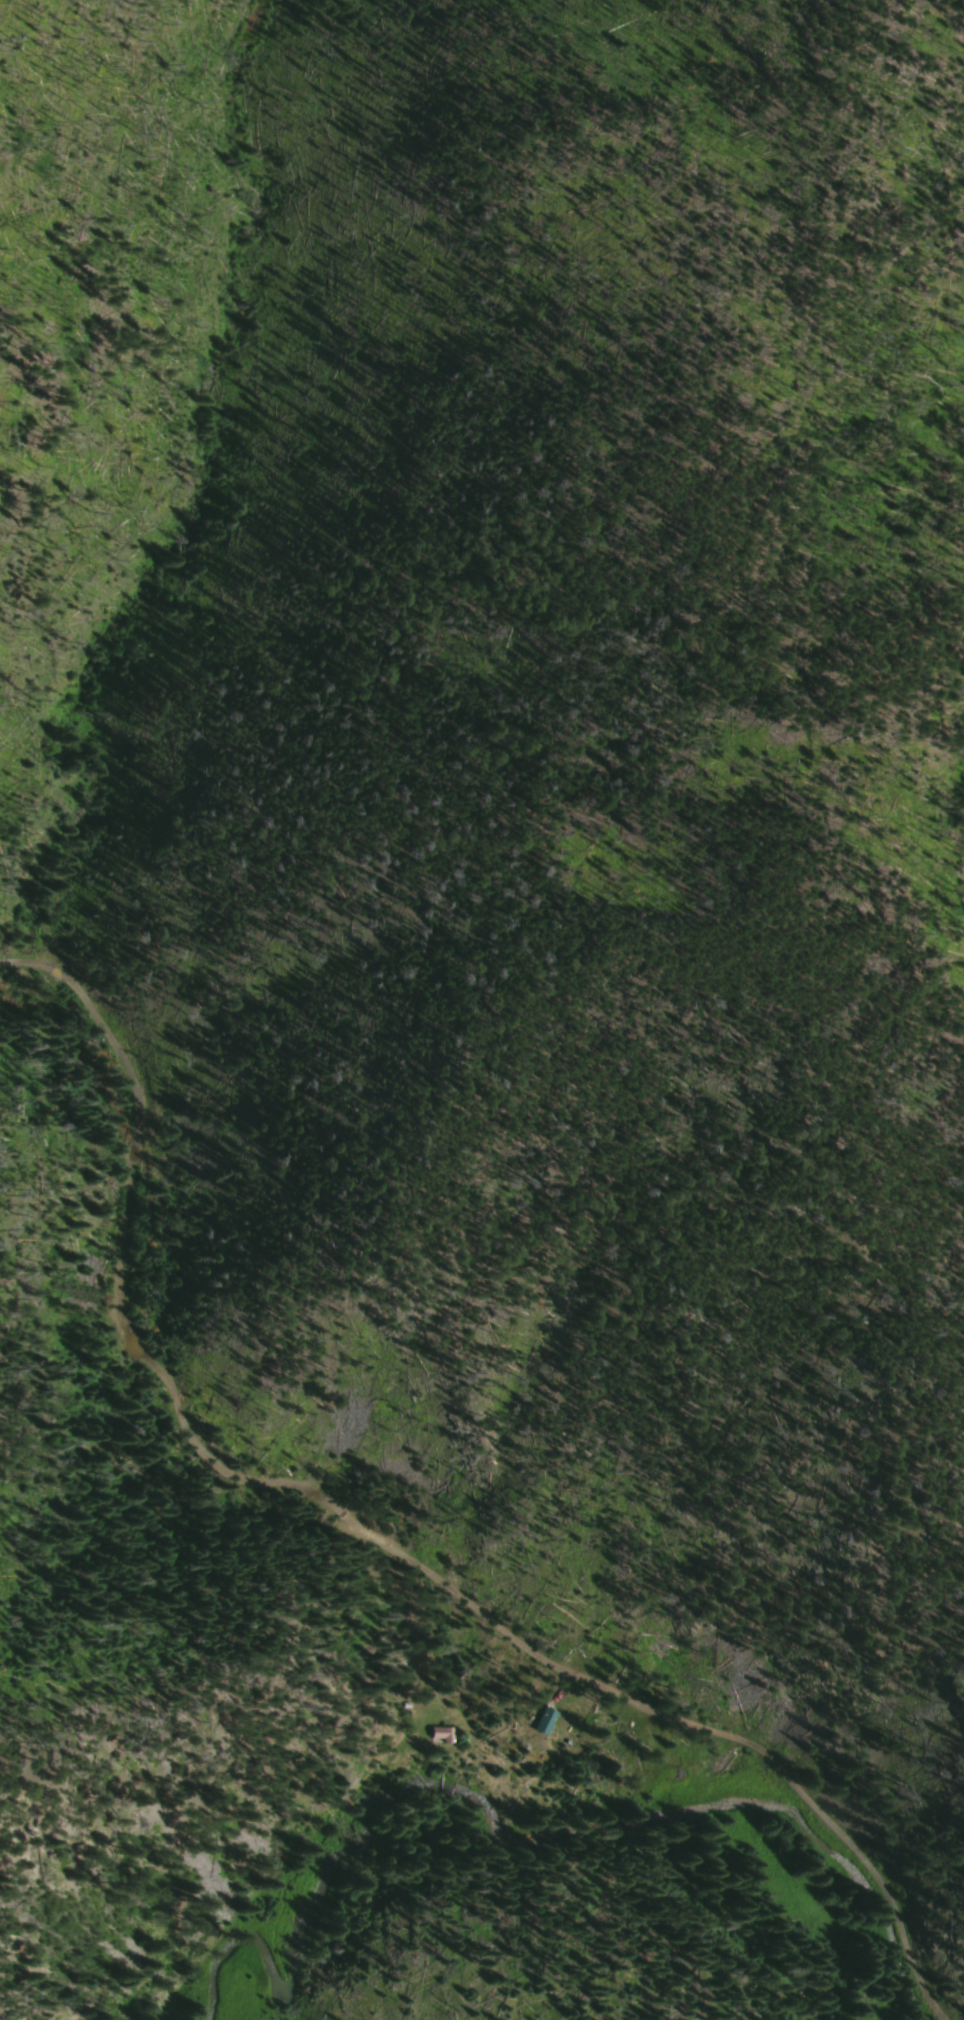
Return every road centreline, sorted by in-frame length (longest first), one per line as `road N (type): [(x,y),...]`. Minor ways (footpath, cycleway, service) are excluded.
road 1 (track): [(951,2019),(916,1979),(887,1886),(752,1741),(593,1689),(323,1499),(257,1487),(200,1453),(121,1317),(137,1084),(70,983),(22,958),(0,961)]
road 2 (track): [(362,1526),(413,1632),(424,1684),(412,1721),(361,1790)]

